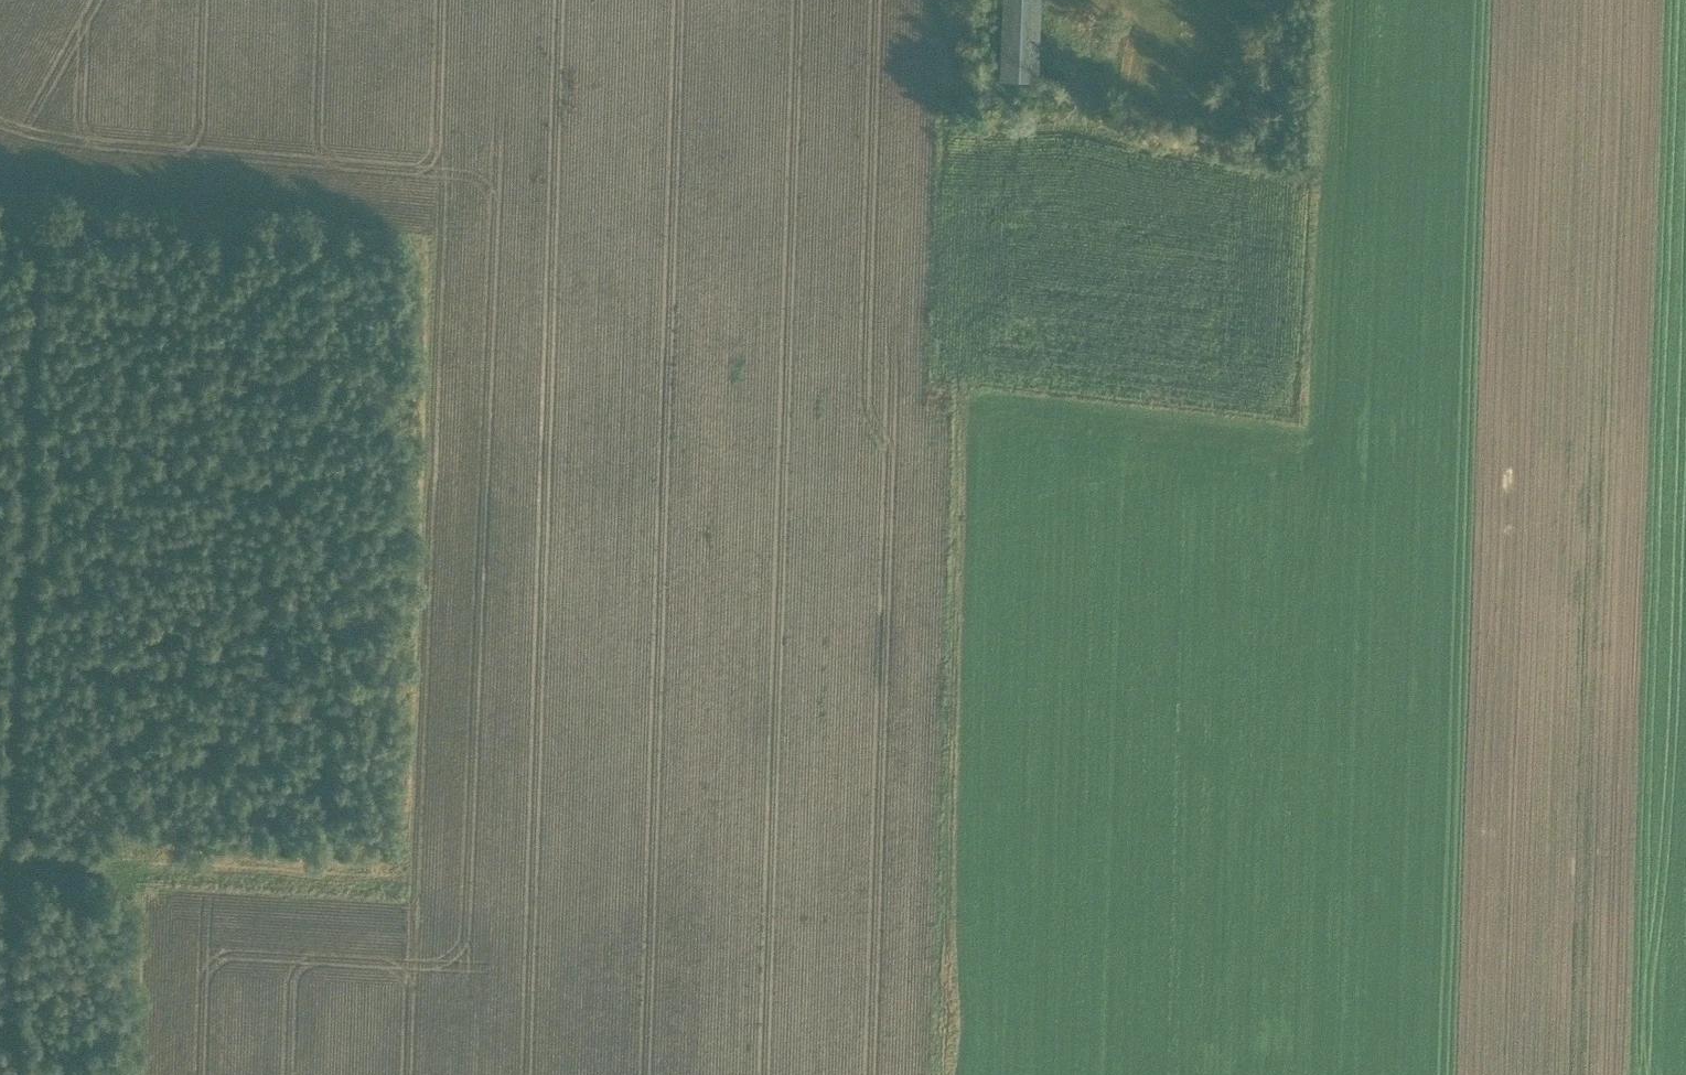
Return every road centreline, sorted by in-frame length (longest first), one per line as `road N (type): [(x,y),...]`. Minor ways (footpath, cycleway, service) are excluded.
road 1 (track): [(0,195),(417,226)]

